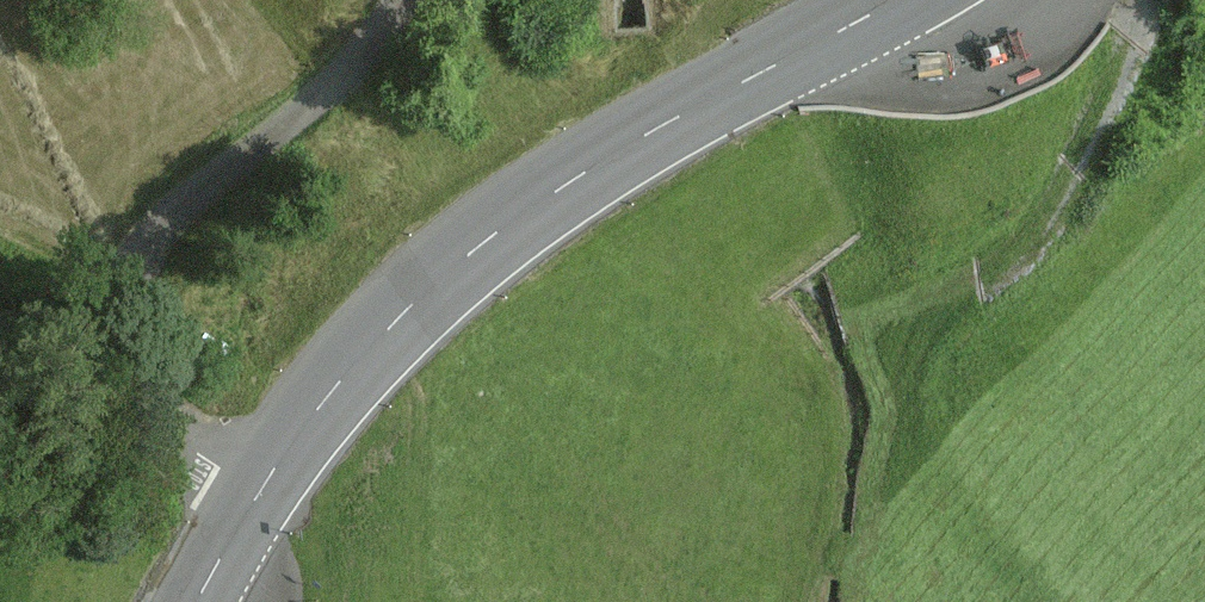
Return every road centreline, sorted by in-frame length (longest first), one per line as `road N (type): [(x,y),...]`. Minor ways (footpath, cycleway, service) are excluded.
road 1 (primary): [(204,601),(268,488),(367,351),(488,238),(638,136),(887,0)]
road 2 (track): [(404,0),(361,67),(141,246),(124,280),(114,322),(149,402),(268,488)]
road 3 (track): [(897,439),(926,321),(1020,253),(1064,183),(1135,8),(1123,0)]

